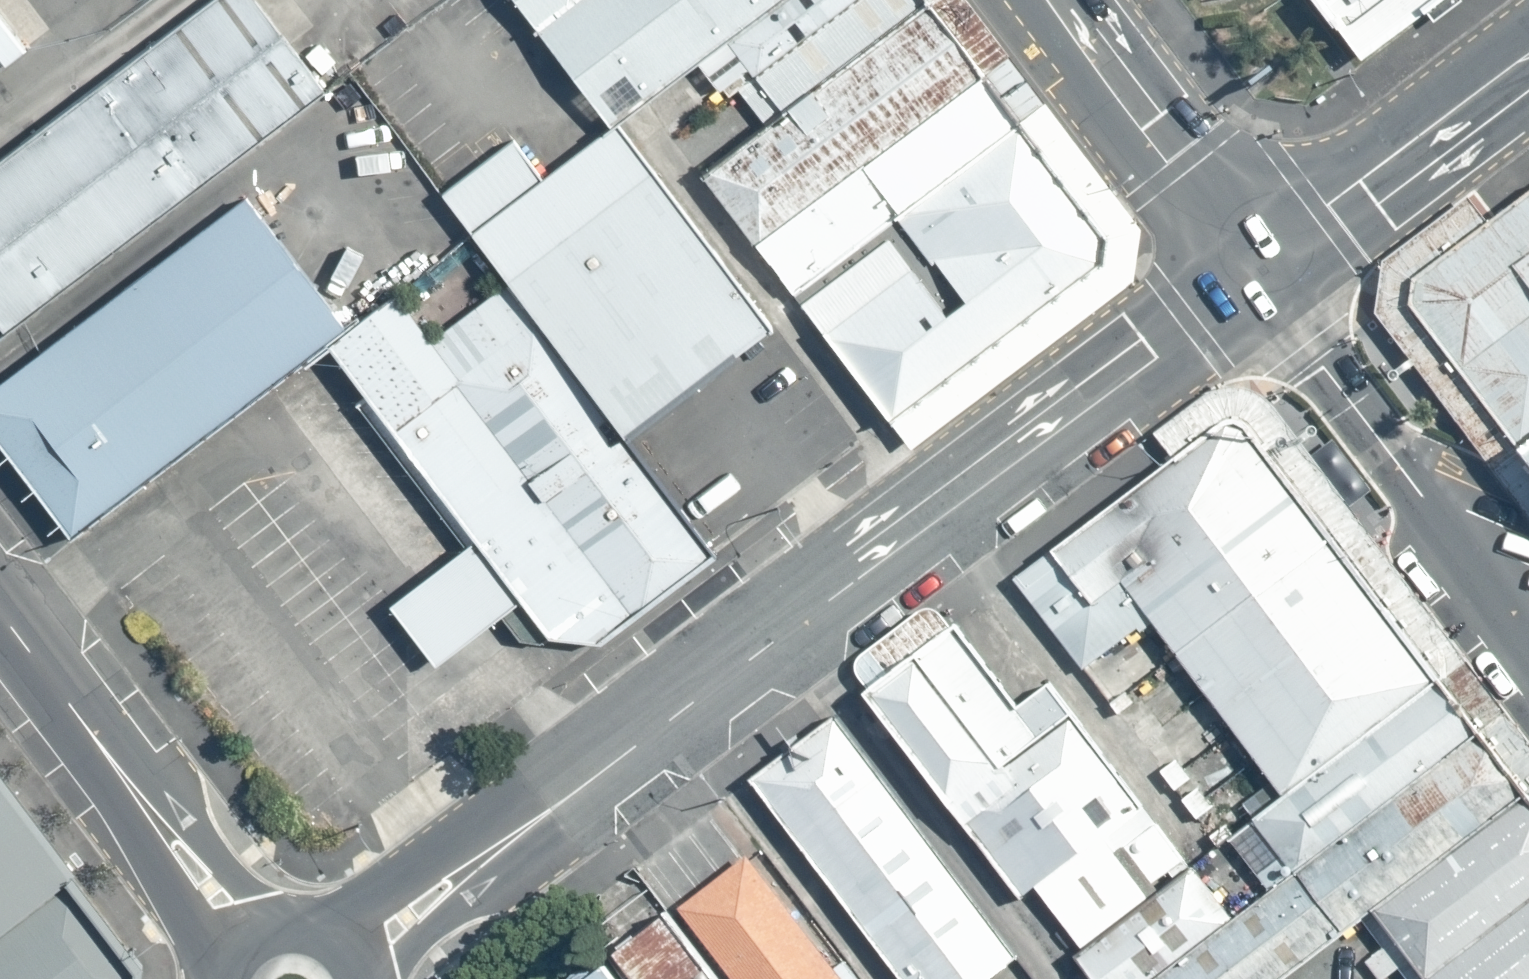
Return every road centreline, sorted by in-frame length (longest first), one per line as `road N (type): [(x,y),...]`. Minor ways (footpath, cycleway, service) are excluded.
road 1 (secondary): [(1251,271),(1152,356),(353,957)]
road 2 (tertiary): [(1528,649),(1251,271)]
road 3 (residential): [(0,613),(244,936)]
road 4 (secondary): [(1251,271),(1044,0)]
road 5 (secondary): [(1494,80),(1354,180),(1251,271)]
road 6 (secondary): [(244,936),(291,921),(337,938),(353,957)]

